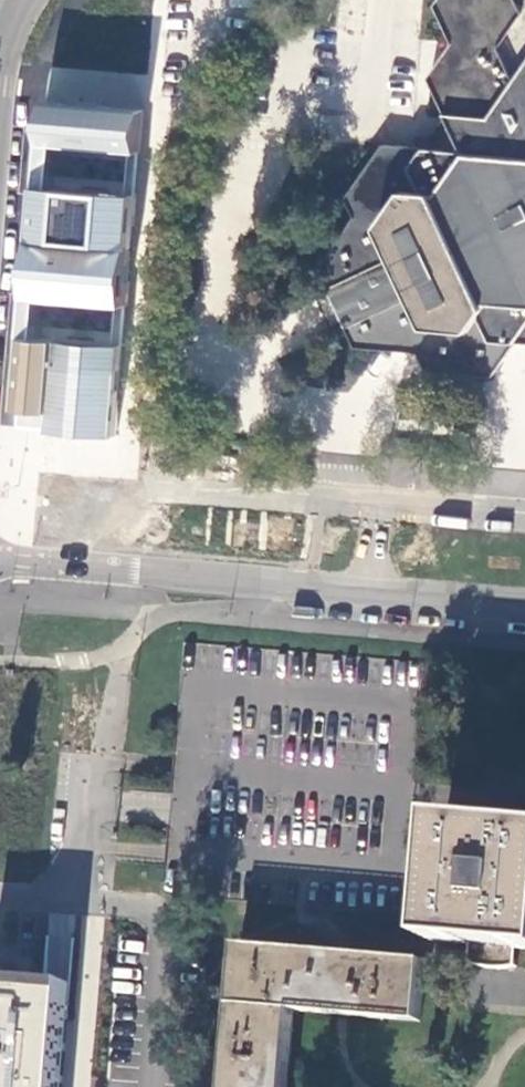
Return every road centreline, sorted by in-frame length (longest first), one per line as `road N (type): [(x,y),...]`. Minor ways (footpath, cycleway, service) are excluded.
road 1 (residential): [(0,556),(524,605)]

